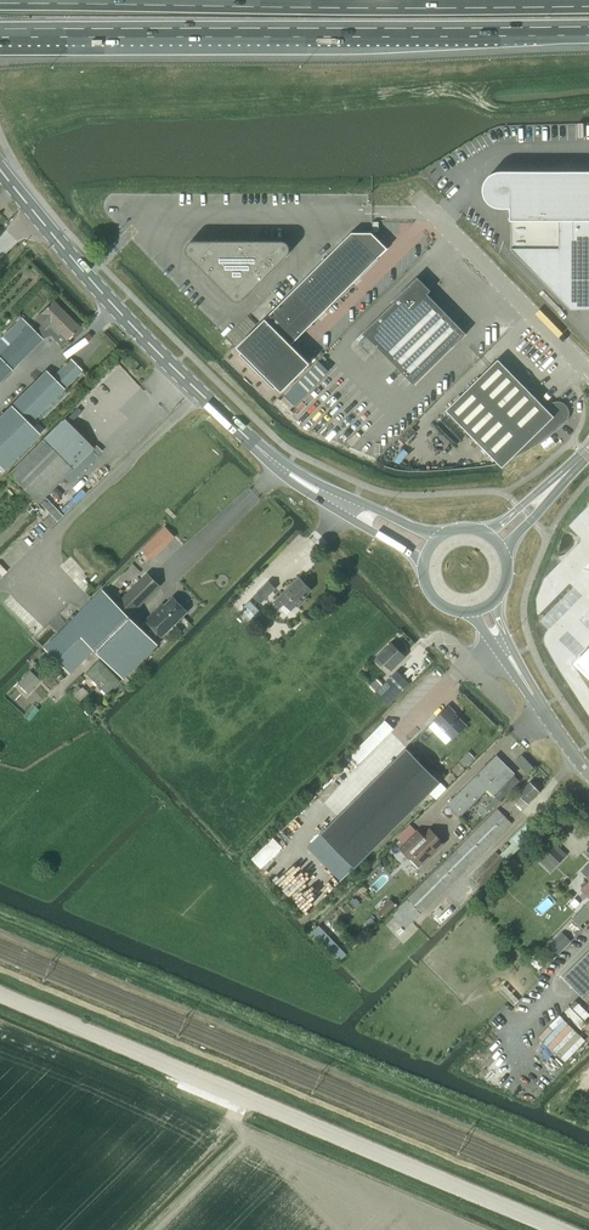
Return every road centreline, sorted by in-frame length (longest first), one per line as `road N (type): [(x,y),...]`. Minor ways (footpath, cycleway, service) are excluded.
road 1 (motorway): [(0,37),(588,35)]
road 2 (tertiary): [(265,454),(116,308),(0,170)]
road 3 (unclassified): [(588,372),(418,196)]
road 4 (tertiary): [(442,536),(265,454)]
road 5 (tertiary): [(265,454),(316,499),(425,562)]
road 6 (tertiary): [(520,673),(588,773)]

